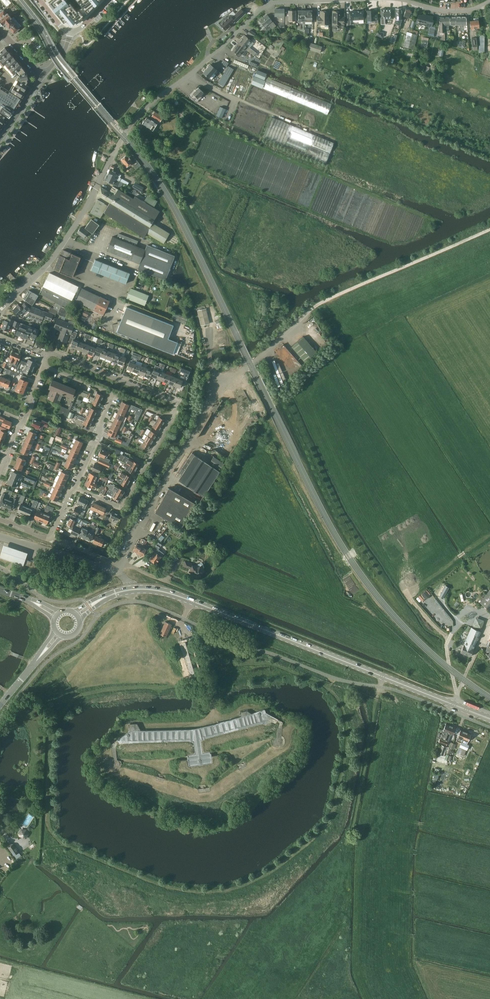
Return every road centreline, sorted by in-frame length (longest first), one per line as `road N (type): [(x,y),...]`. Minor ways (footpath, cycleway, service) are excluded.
road 1 (unclassified): [(1,307),(64,241),(150,104),(264,7),(346,0)]
road 2 (tertiary): [(238,619),(454,704)]
road 3 (track): [(489,228),(313,308)]
road 4 (residential): [(173,418),(178,402),(47,355)]
road 5 (residential): [(74,488),(122,508),(173,418)]
road 6 (track): [(385,815),(400,709),(380,687),(385,677)]
road 7 (tertiary): [(238,619),(152,590),(100,600)]
road 8 (track): [(383,889),(385,815),(433,826)]
road 9 (residential): [(0,472),(45,361)]

